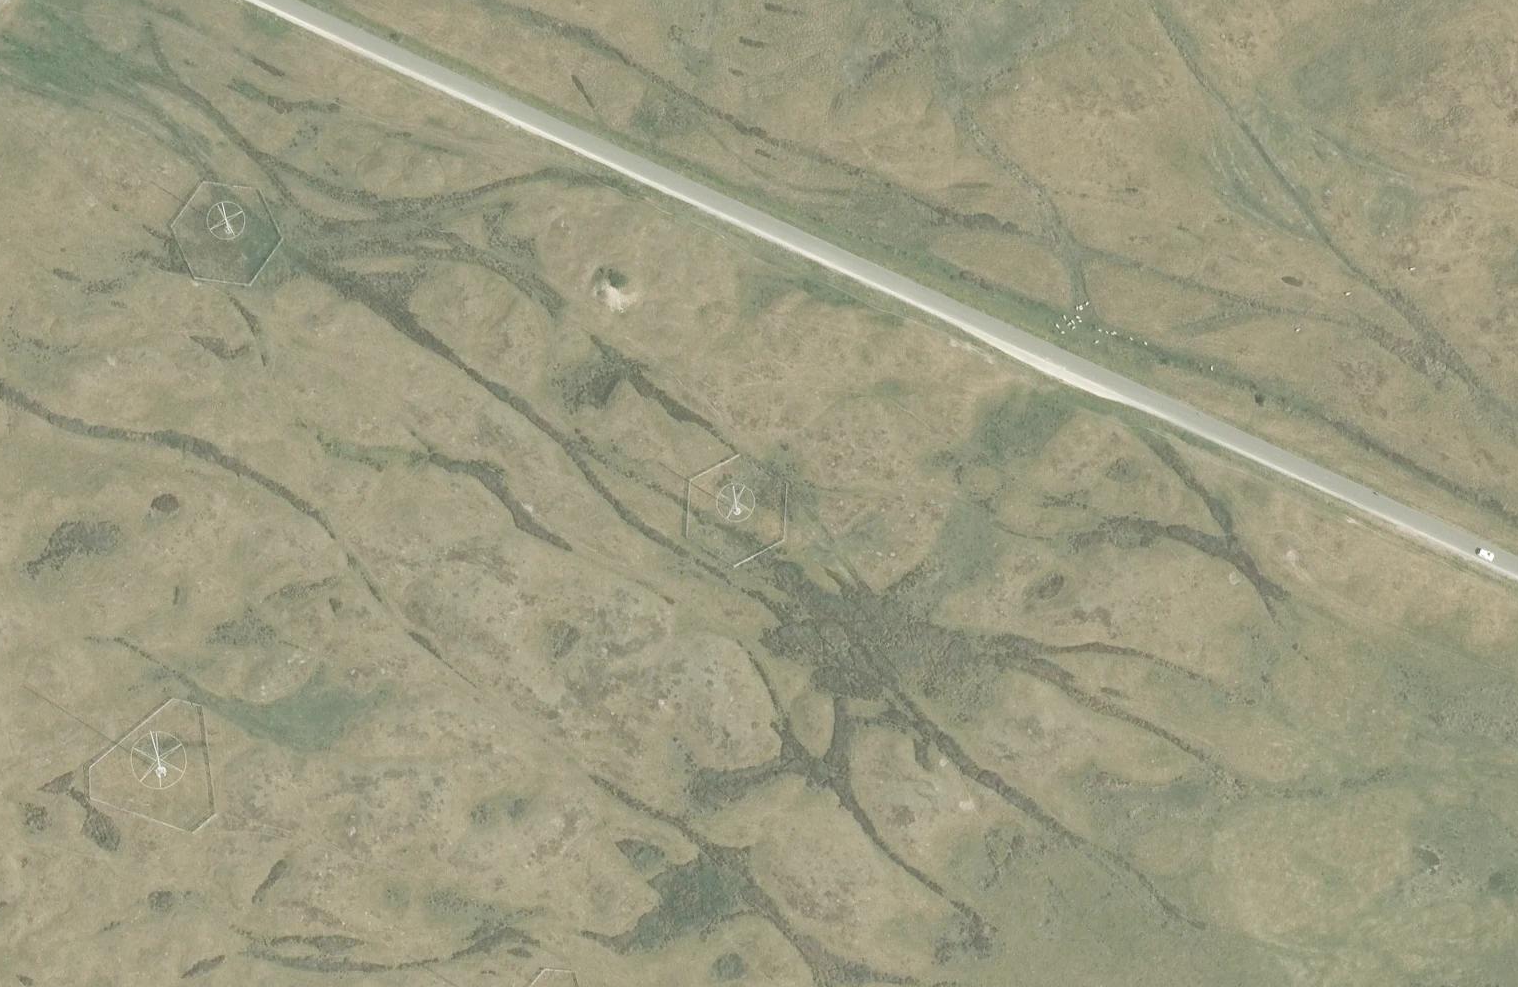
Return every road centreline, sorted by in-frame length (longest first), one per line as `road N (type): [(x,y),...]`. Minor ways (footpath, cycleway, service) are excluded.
road 1 (unclassified): [(1517,570),(275,0)]

